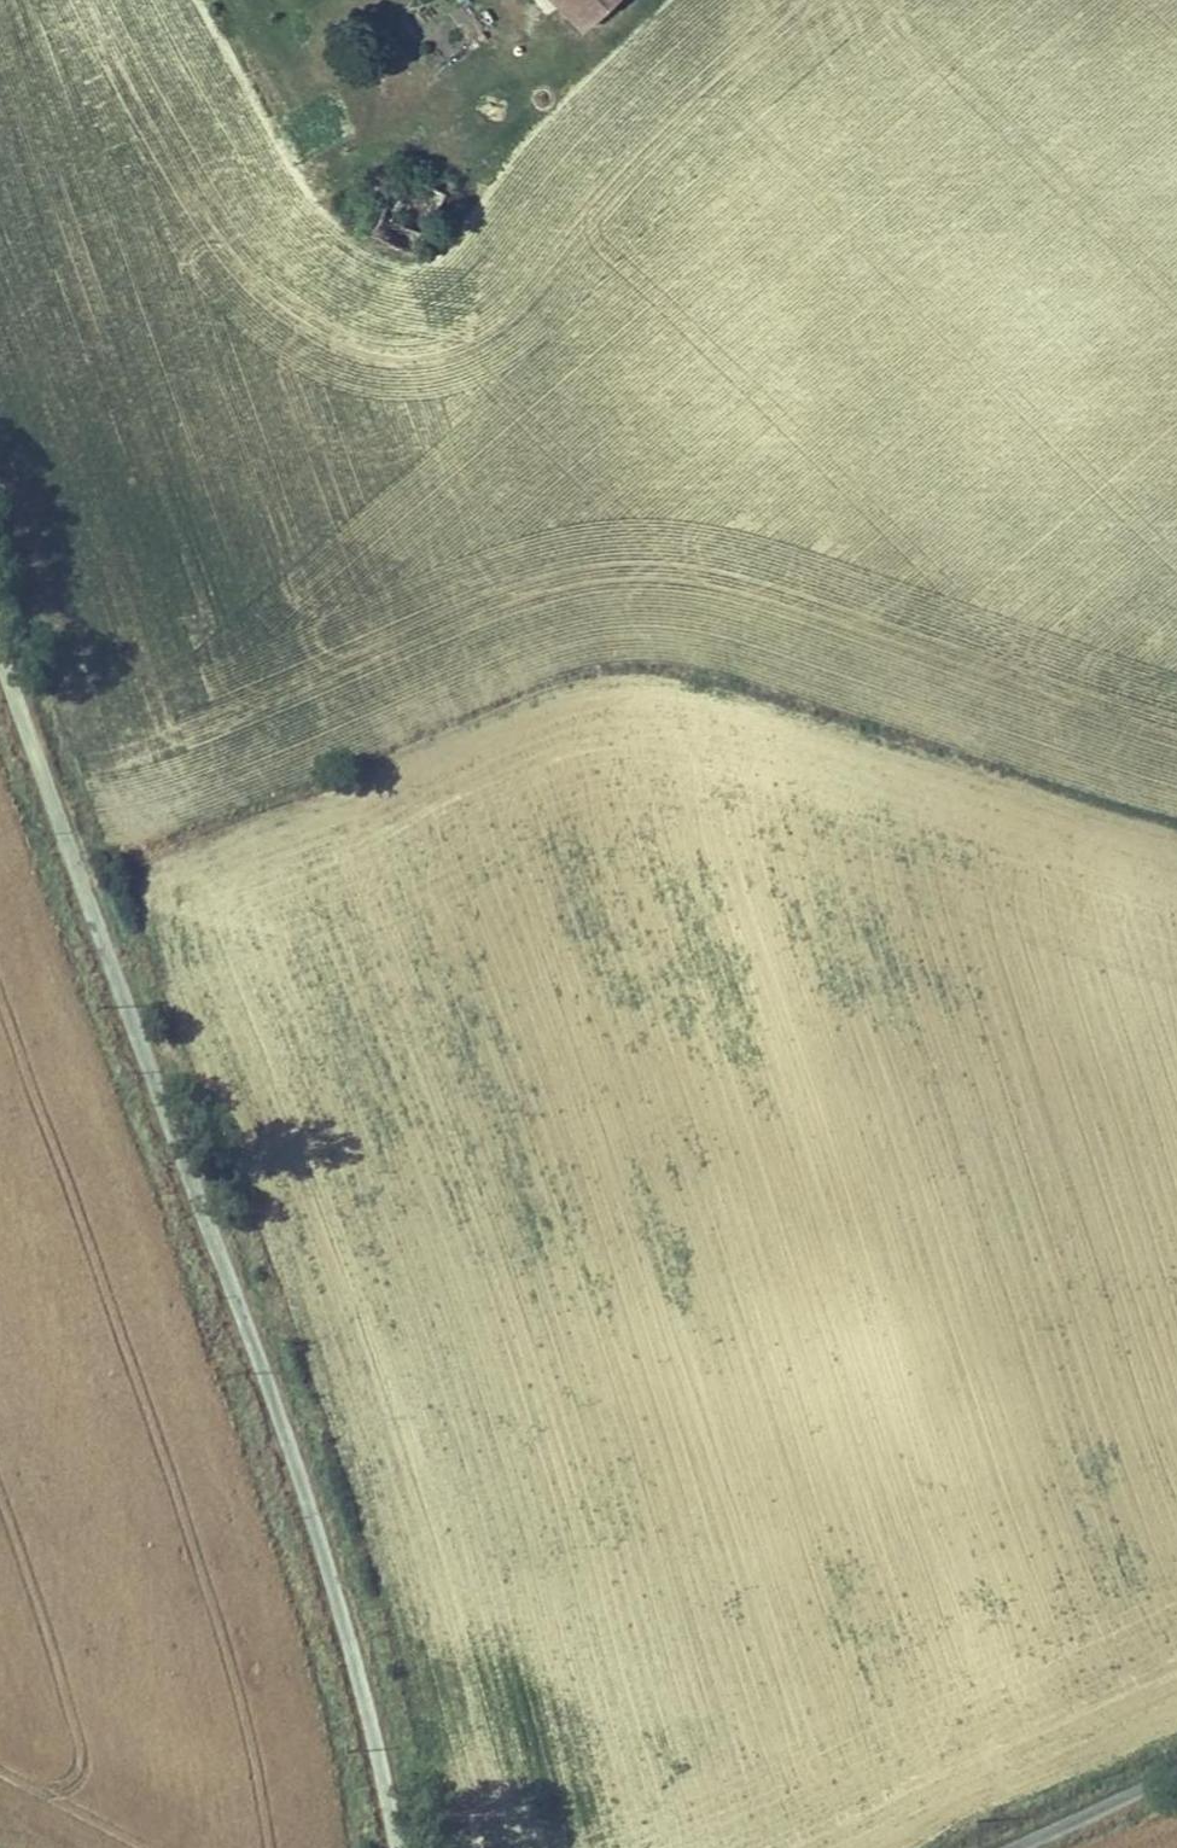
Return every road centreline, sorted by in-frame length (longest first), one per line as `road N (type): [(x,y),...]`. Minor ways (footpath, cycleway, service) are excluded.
road 1 (unclassified): [(0,659),(159,1111),(273,1399),(317,1534),(394,1847)]
road 2 (unclassified): [(1003,1847),(1176,1772)]

